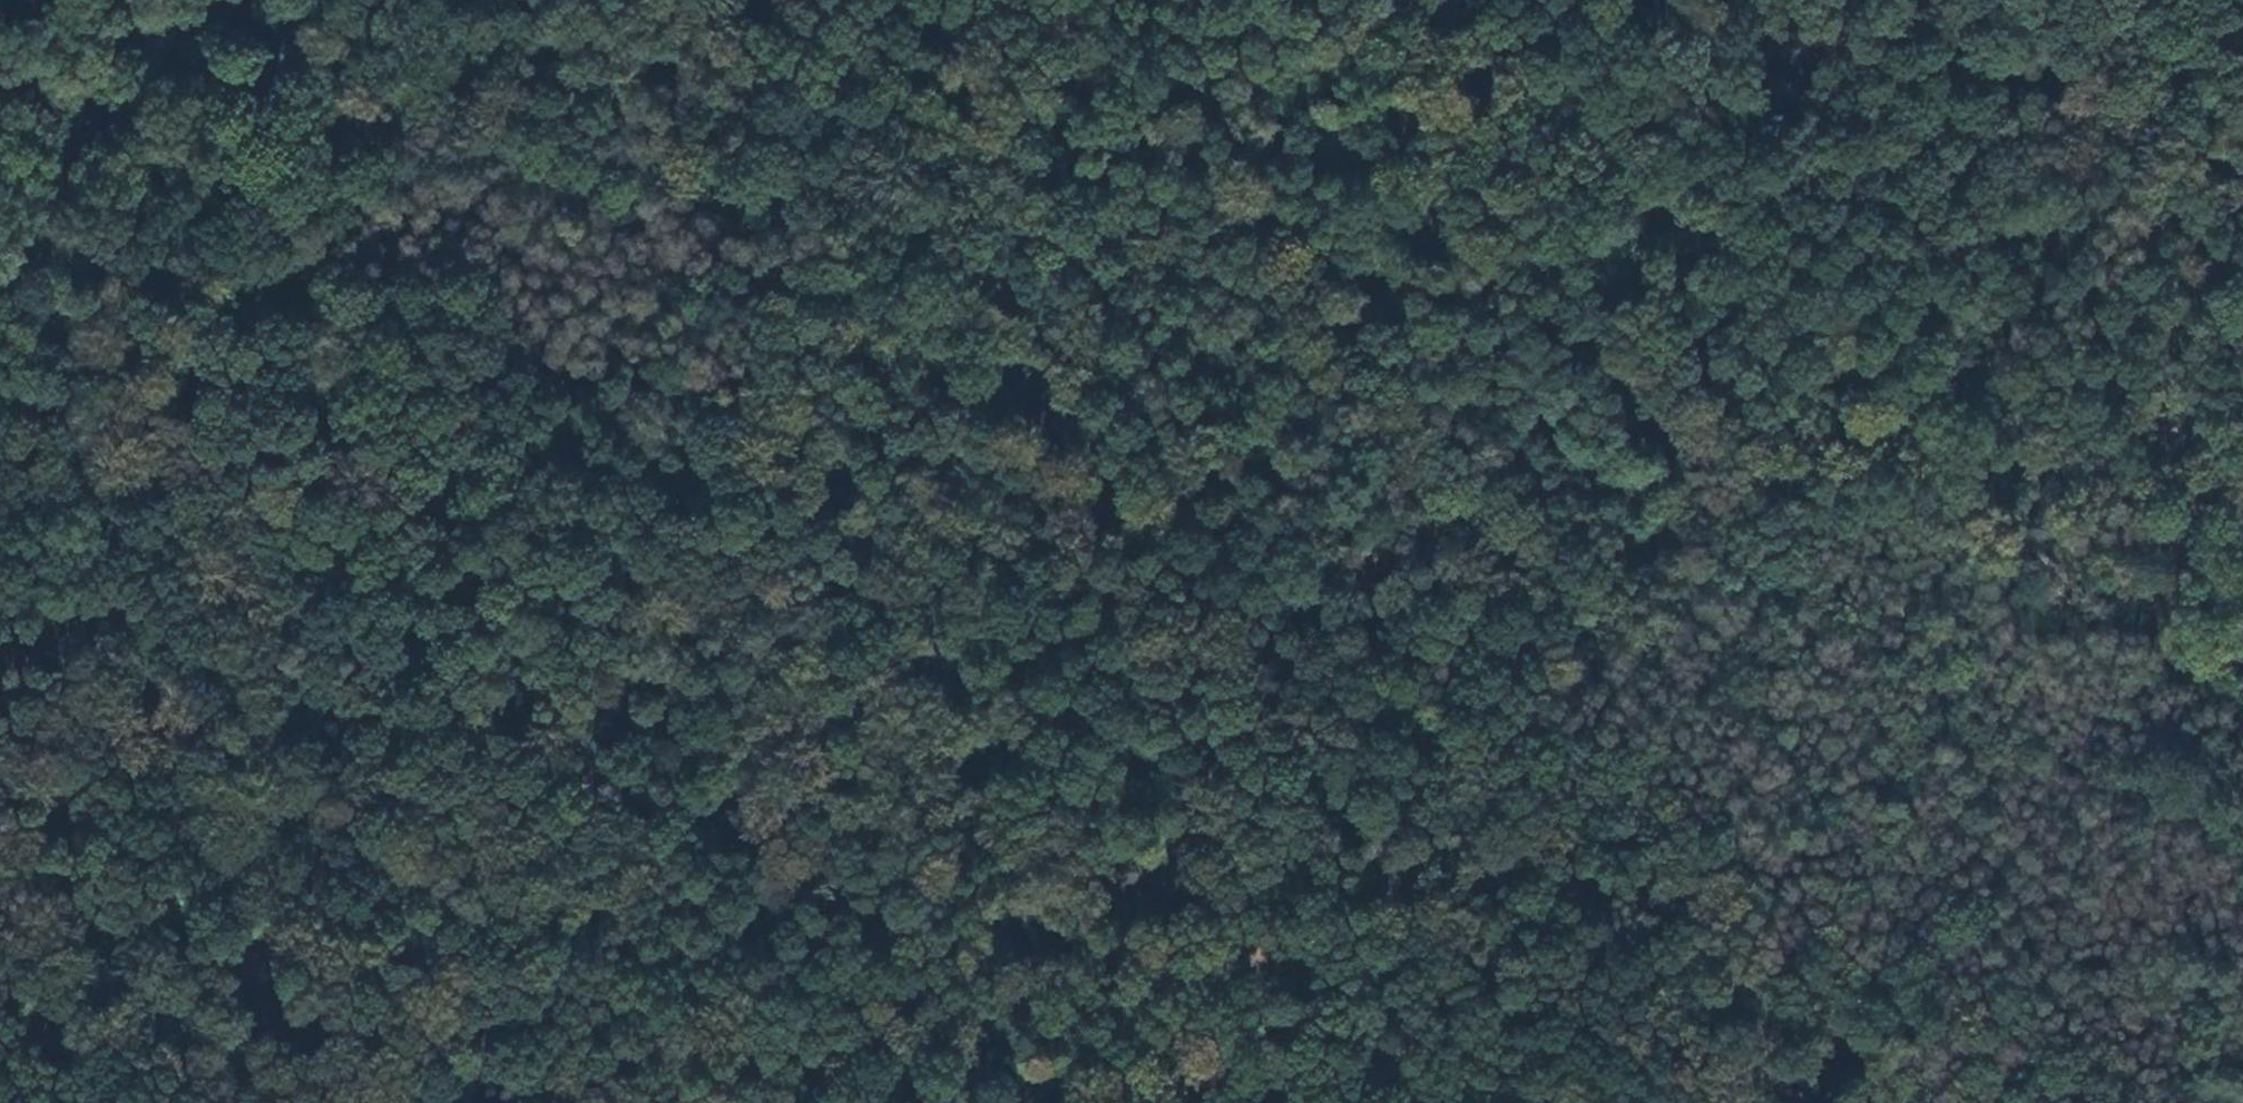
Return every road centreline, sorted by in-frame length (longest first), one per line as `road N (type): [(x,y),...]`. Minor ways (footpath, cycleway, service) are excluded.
road 1 (track): [(197,57),(0,271)]

